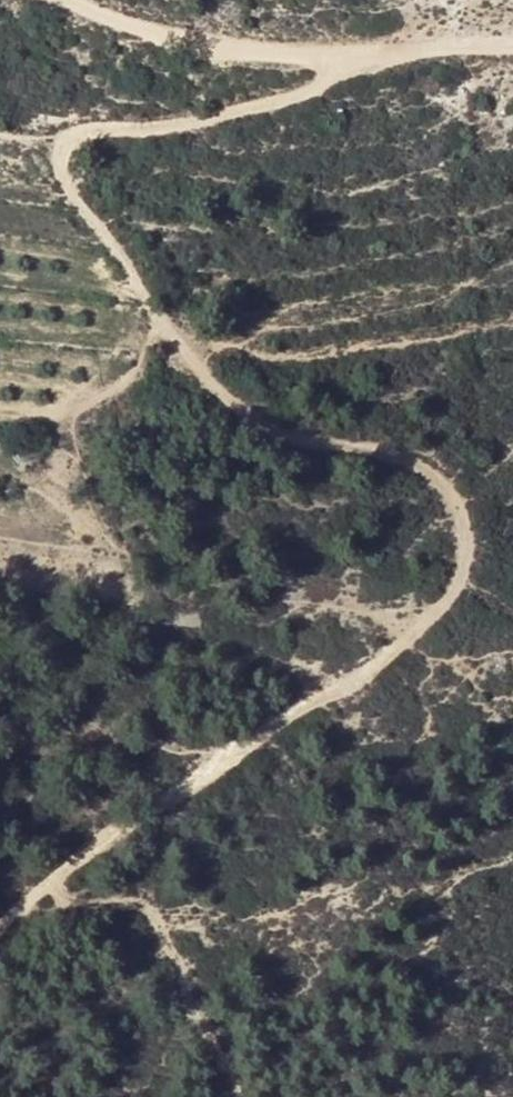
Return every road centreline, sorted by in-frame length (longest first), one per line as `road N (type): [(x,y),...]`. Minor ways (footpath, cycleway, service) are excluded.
road 1 (track): [(0,927),(86,849),(367,671),(436,612),(463,572),(466,534),(445,489),(396,454),(303,440),(241,408),(151,306),(120,251),(63,180),(61,155),(72,134),(290,99),(324,81),(334,57)]
road 2 (track): [(66,0),(153,33),(238,51),(512,57)]
road 3 (track): [(34,898),(102,900),(151,916),(240,1096)]

